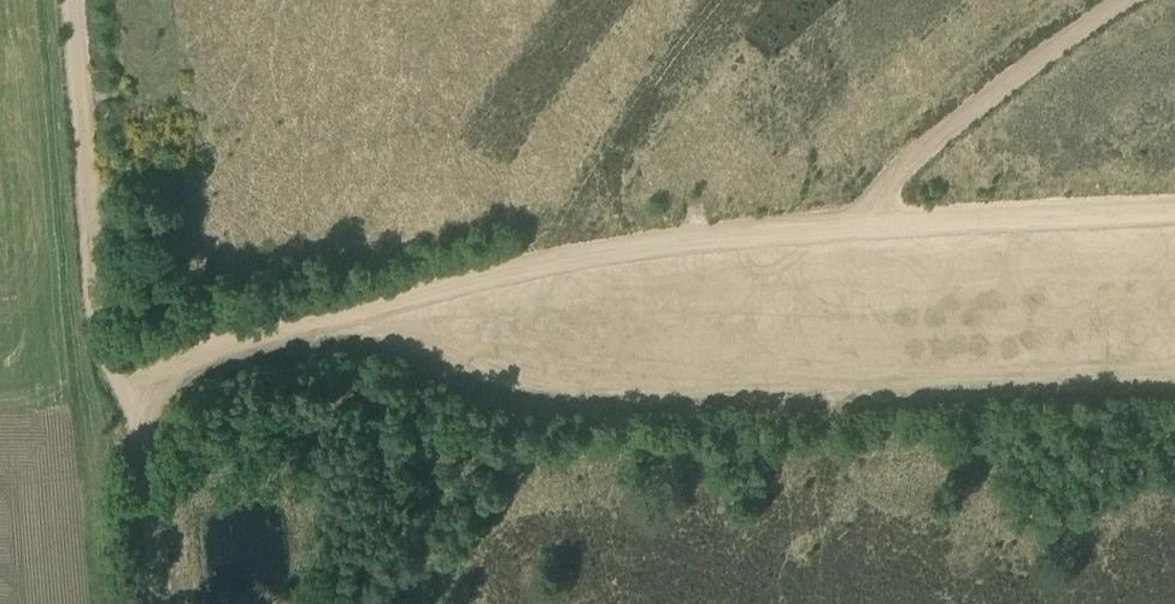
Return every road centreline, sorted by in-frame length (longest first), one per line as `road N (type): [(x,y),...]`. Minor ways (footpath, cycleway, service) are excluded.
road 1 (track): [(168,603),(150,378),(192,347),(407,296),(722,236),(853,228),(917,156),(1133,0)]
road 2 (track): [(150,378),(123,363),(104,331),(88,236),(69,0)]
road 3 (track): [(853,228),(1174,216)]

